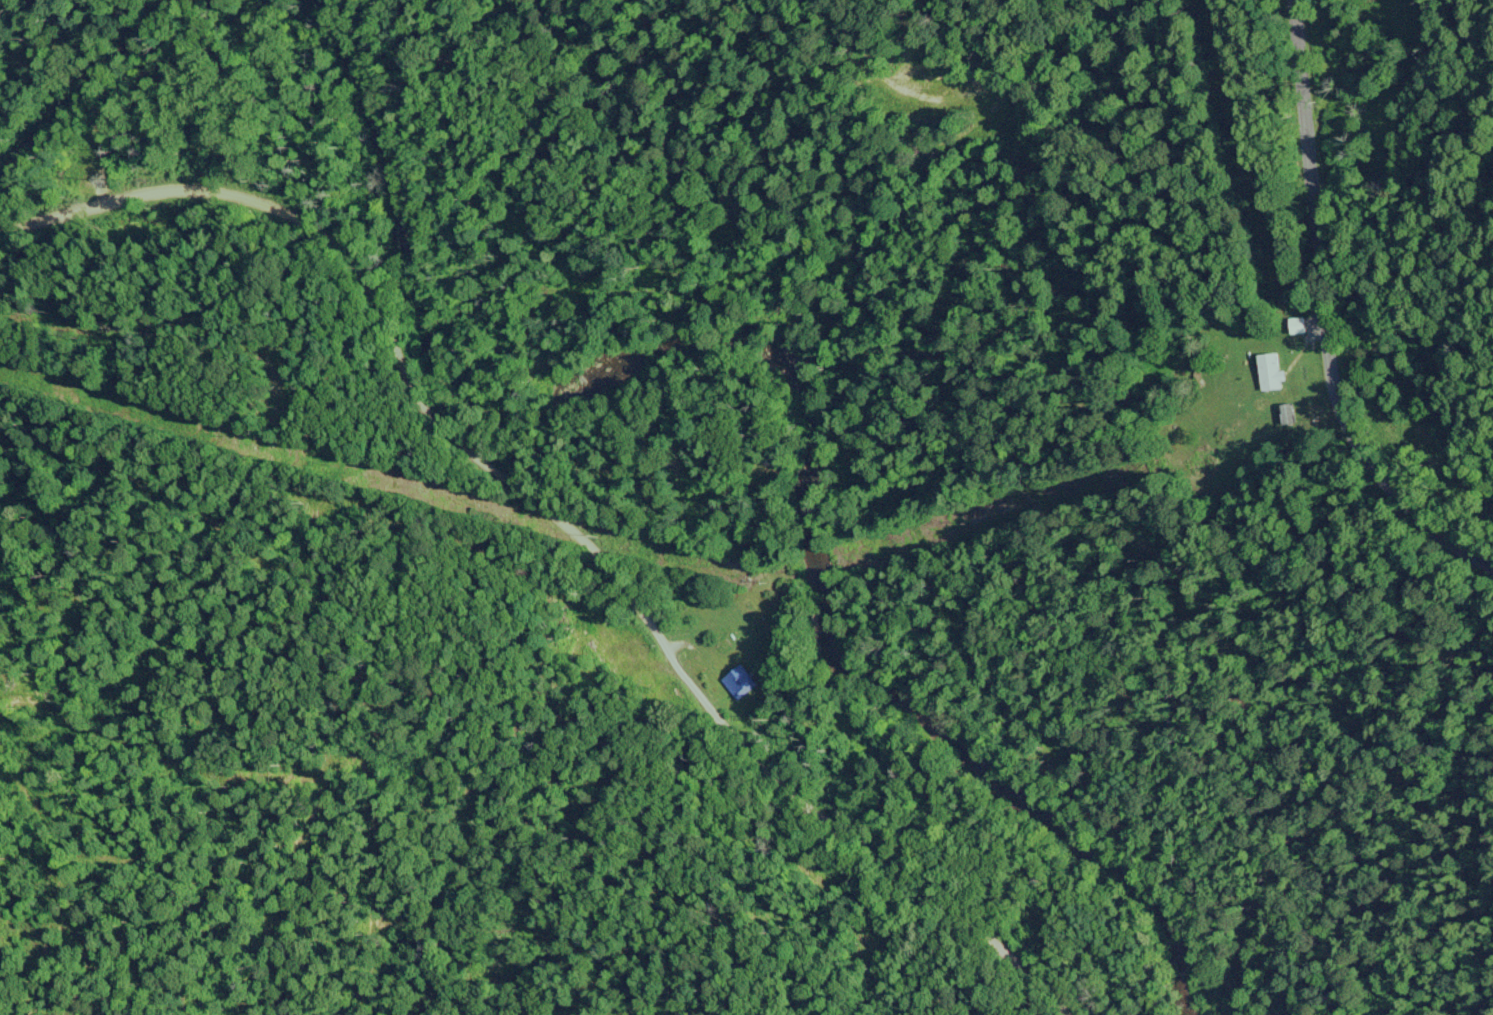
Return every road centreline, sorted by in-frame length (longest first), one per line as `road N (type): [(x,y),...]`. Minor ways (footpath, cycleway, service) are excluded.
road 1 (residential): [(1059,1014),(746,752),(696,694),(605,559),(423,393),(352,264),(312,228),(202,194),(117,199),(0,222)]
road 2 (primary): [(1492,570),(1408,512),(1346,421),(1312,245),(1287,0)]

